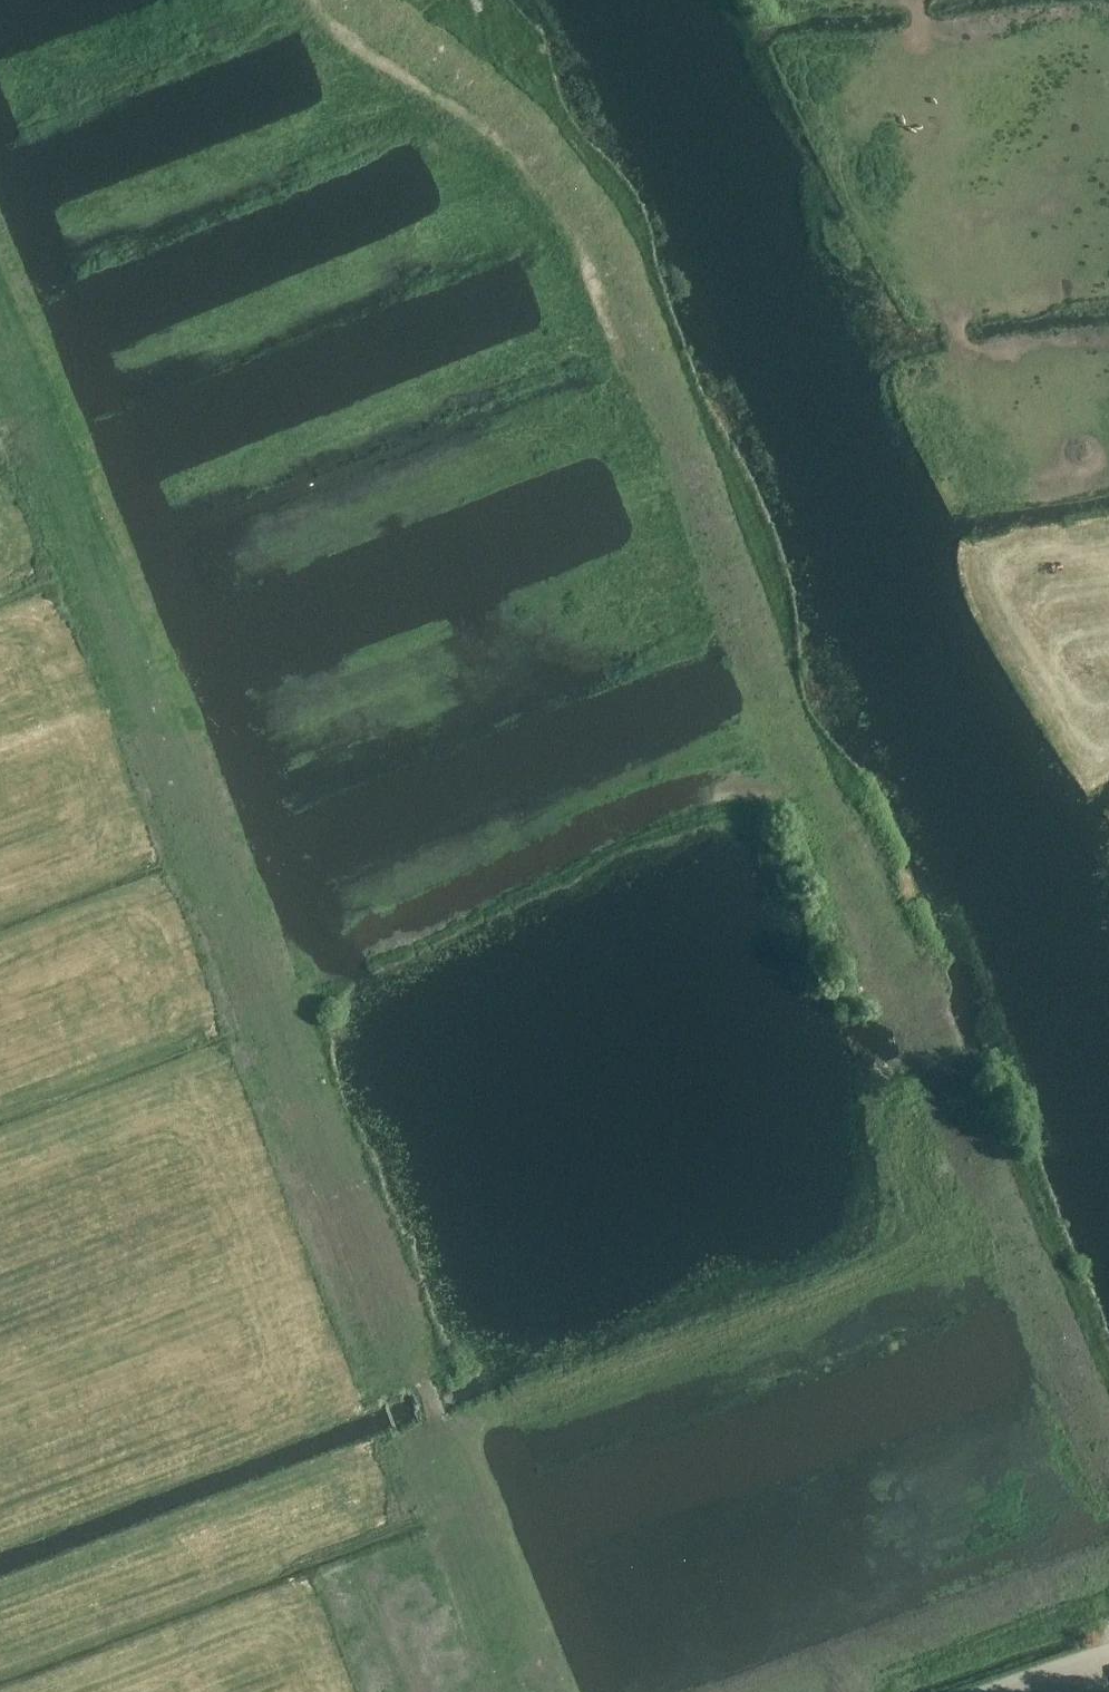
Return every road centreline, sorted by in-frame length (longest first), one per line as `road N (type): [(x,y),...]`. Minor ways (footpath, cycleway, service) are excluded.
road 1 (unclassified): [(974,1691),(1108,1648)]

